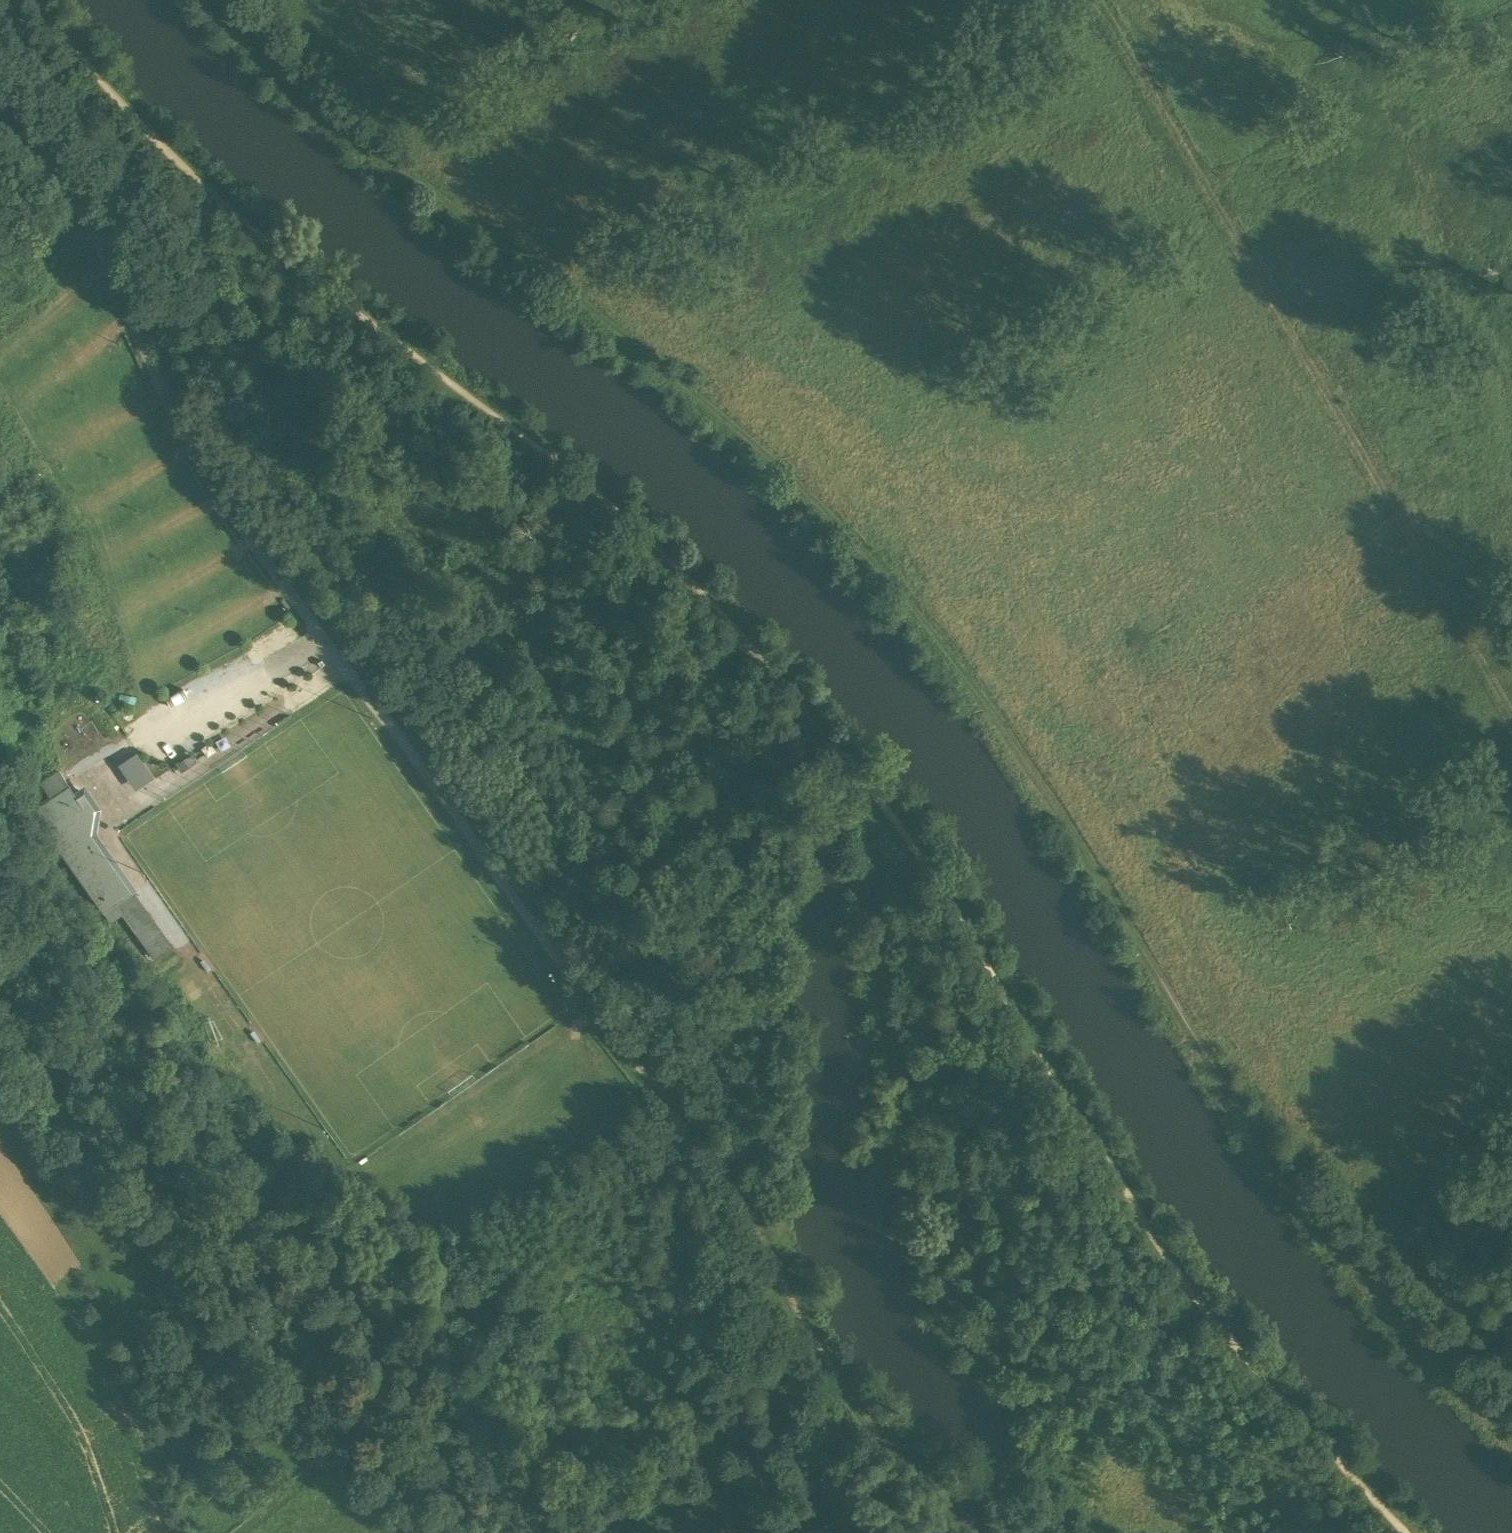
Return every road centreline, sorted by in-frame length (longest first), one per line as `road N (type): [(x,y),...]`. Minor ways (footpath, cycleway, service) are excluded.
road 1 (track): [(1406,1532),(1201,1305),(942,889),(772,669),(609,506),(292,266),(194,179),(38,0)]
road 2 (track): [(848,764),(838,778),(840,838),(869,898),(919,1168),(951,1273),(1035,1451),(1028,1495),(993,1532)]
road 3 (track): [(1511,704),(1099,0)]
road 4 (track): [(597,1021),(723,1152),(791,1296),(847,1390),(930,1496),(979,1532)]
road 5 (track): [(235,1532),(308,1457),(404,1532)]

